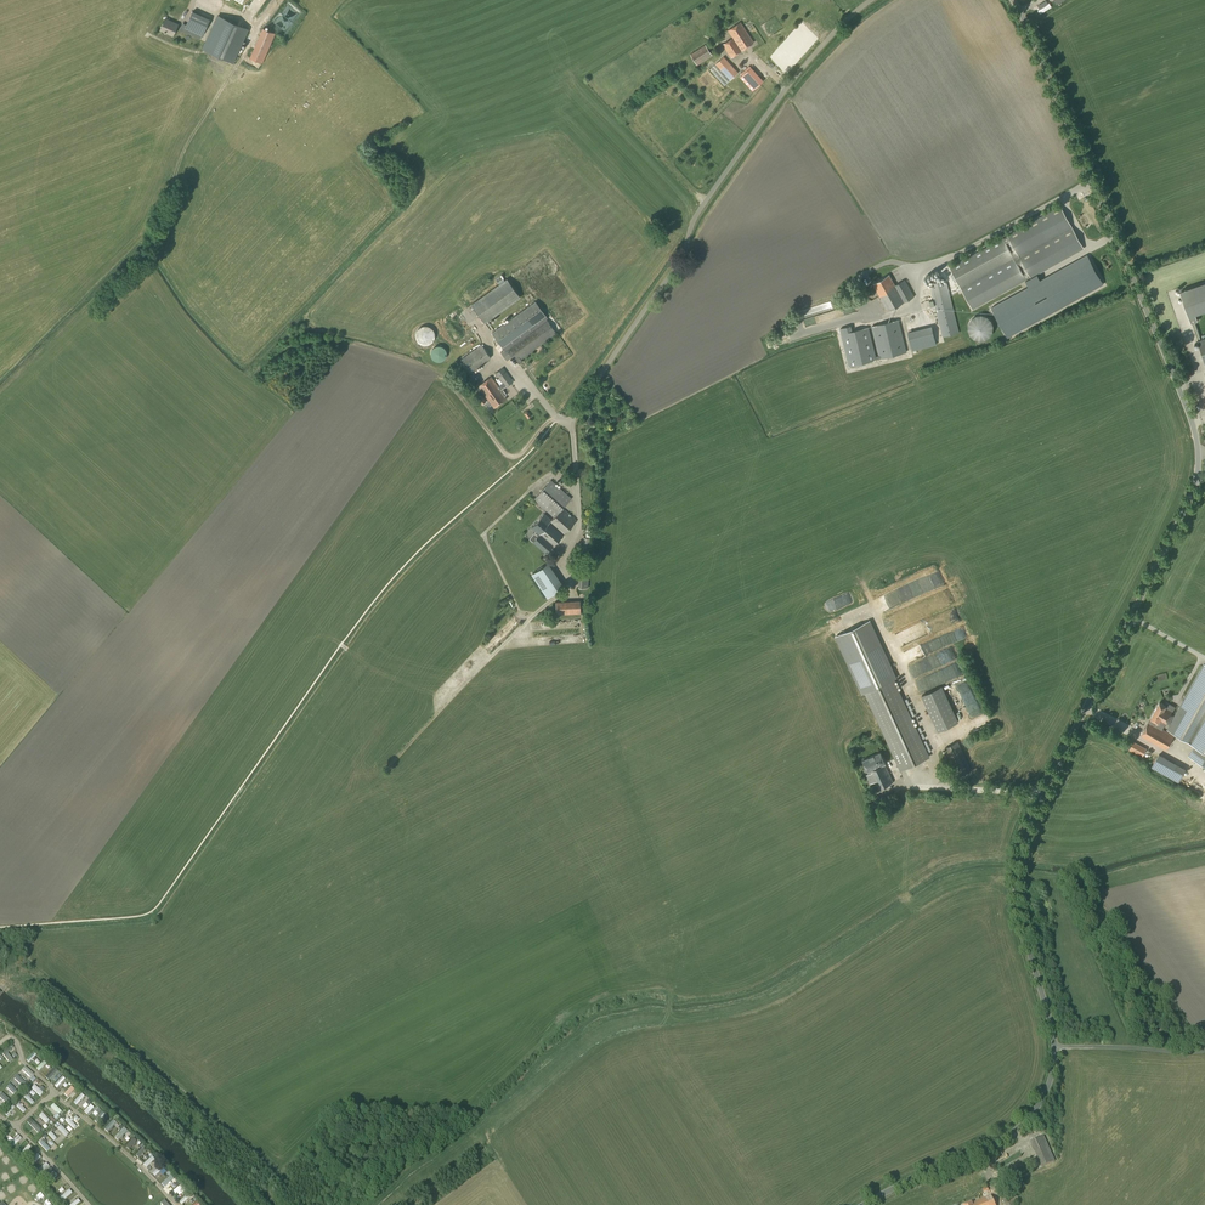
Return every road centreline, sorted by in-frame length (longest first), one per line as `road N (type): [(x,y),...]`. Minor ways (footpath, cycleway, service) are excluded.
road 1 (unclassified): [(863,1204),(1010,1135),(1047,1088),(1054,1046),(1017,900),(1024,835),(1197,478)]
road 2 (track): [(384,1204),(582,1048),(619,1028),(762,1005),(928,899),(961,883),(1017,878)]
road 3 (unclassified): [(572,424),(682,259),(691,227),(752,135),(798,73),(868,0)]
road 4 (unclassified): [(1197,478),(1190,416),(1013,0)]
road 5 (track): [(338,1204),(311,1161),(274,1169),(55,987),(0,975)]
road 6 (track): [(229,79),(182,153),(156,227),(0,392)]
road 7 (track): [(256,27),(229,79),(200,57),(146,38),(166,0)]
road 8 (track): [(1204,1050),(1054,1046)]

